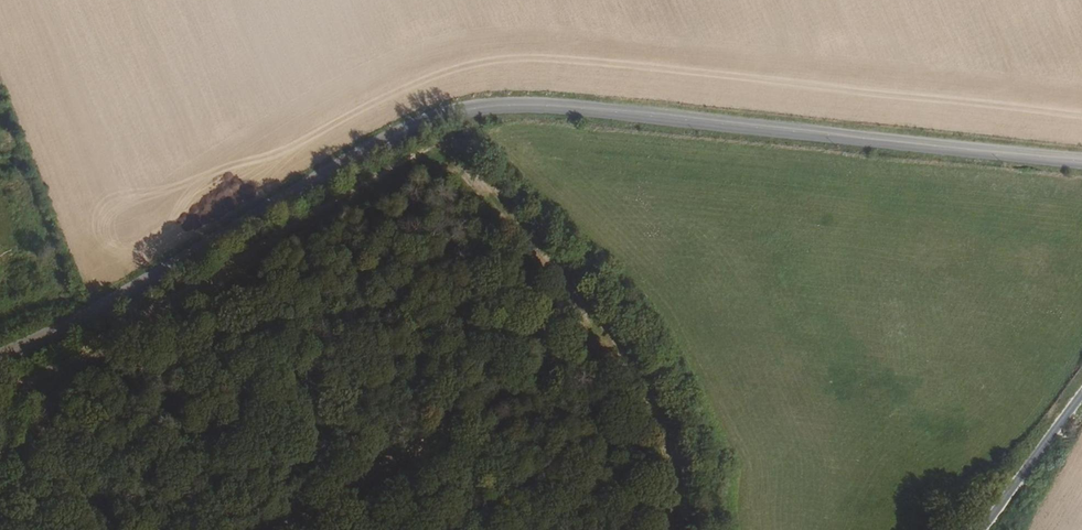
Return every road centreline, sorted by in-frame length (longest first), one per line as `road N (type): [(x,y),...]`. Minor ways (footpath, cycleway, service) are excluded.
road 1 (tertiary): [(1081,159),(542,104),(460,108),(383,137),(93,312),(0,353)]
road 2 (track): [(33,338),(36,386),(127,529)]
road 3 (track): [(1081,391),(982,529)]

